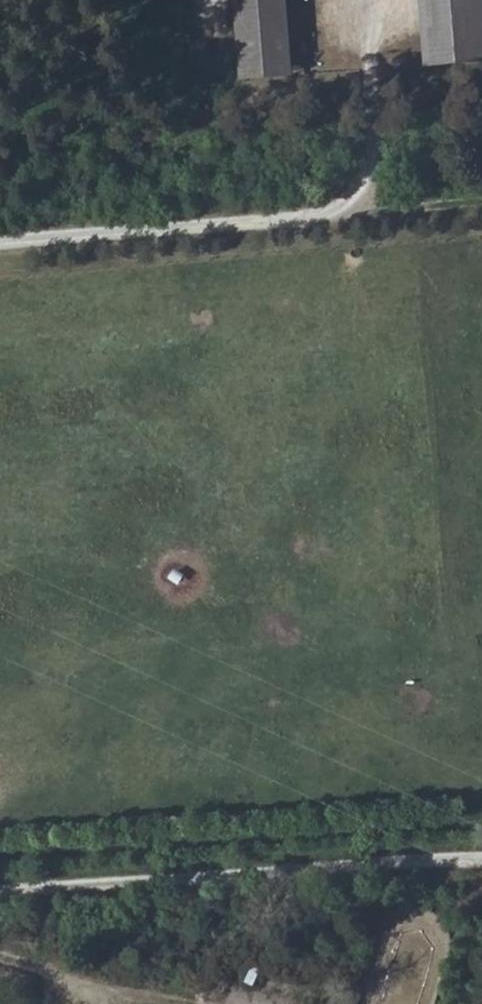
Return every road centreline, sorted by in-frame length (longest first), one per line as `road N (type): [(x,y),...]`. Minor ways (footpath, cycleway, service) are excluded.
road 1 (track): [(0,248),(481,198)]
road 2 (track): [(0,892),(481,863)]

